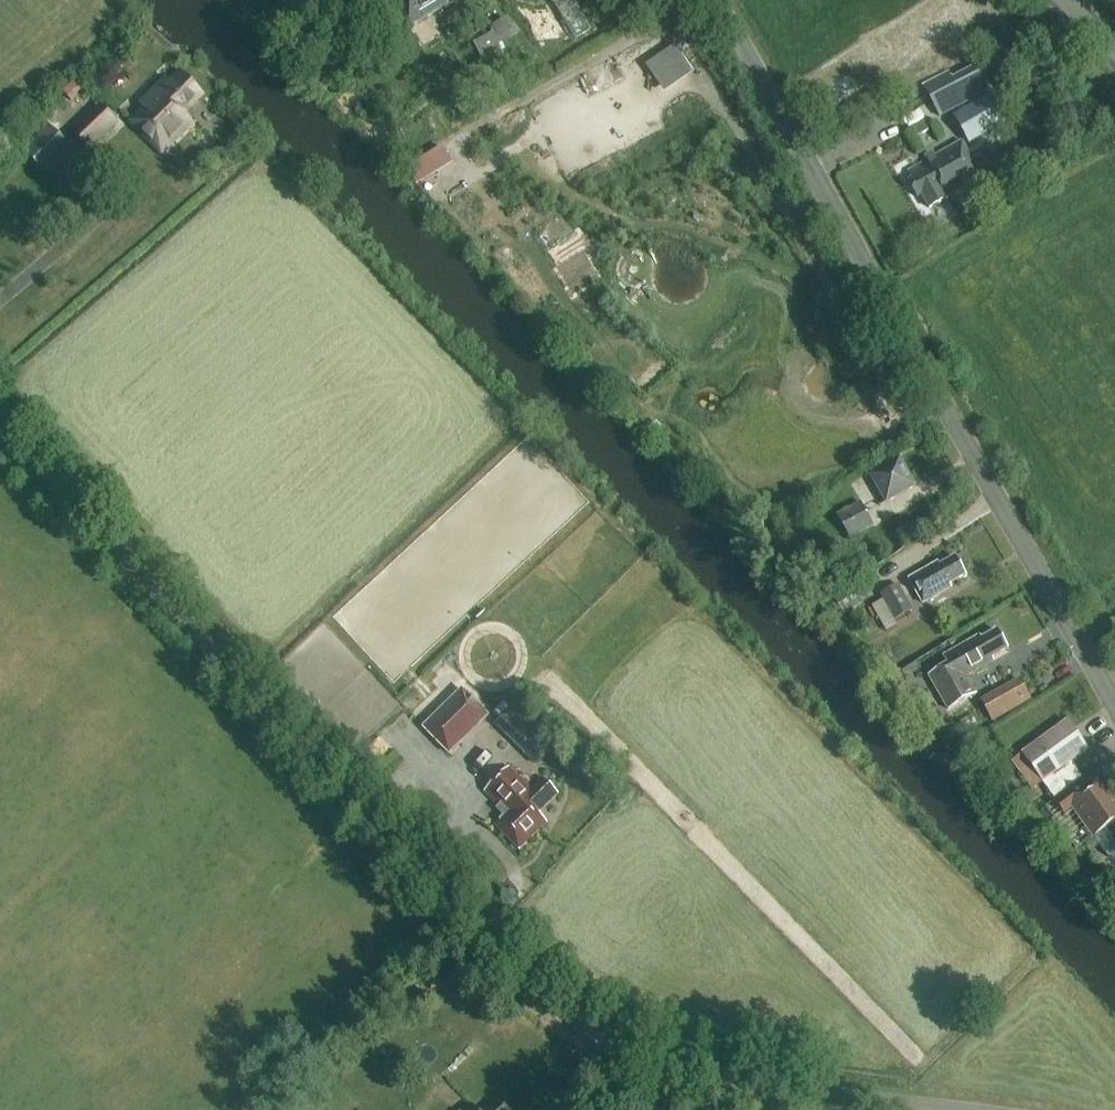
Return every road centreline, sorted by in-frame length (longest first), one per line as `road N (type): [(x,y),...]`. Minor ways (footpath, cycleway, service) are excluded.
road 1 (unclassified): [(964,1109),(714,1085),(598,1057),(344,815),(0,453)]
road 2 (unclassified): [(1114,703),(716,0)]

